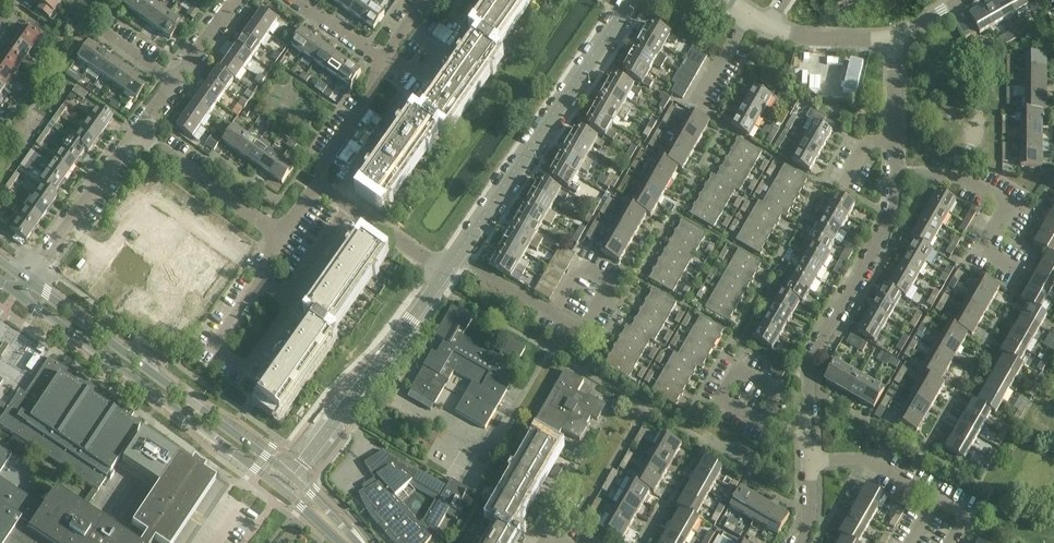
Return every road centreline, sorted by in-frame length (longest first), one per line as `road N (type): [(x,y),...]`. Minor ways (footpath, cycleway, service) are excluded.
road 1 (secondary): [(292,477),(26,282)]
road 2 (secondary): [(17,295),(281,491)]
road 3 (tertiary): [(457,257),(631,0)]
road 4 (residential): [(806,425),(816,345),(875,245),(892,177)]
road 5 (tertiary): [(292,477),(446,273)]
road 6 (residential): [(1021,276),(984,255),(1010,209),(956,178),(892,177)]
road 7 (residential): [(265,276),(213,347),(247,367),(287,292)]
road 8 (residential): [(279,235),(136,132)]
road 9 (residential): [(32,274),(136,132)]
road 10 (residential): [(767,423),(772,389),(730,366),(713,395),(751,415)]
road 11 (residential): [(555,315),(583,269),(609,284),(581,331),(565,321)]
road 12 (residential): [(936,500),(872,462),(807,458)]
road 13 (residential): [(382,63),(316,185)]
road 14 (residential): [(894,37),(816,38),(768,28)]

